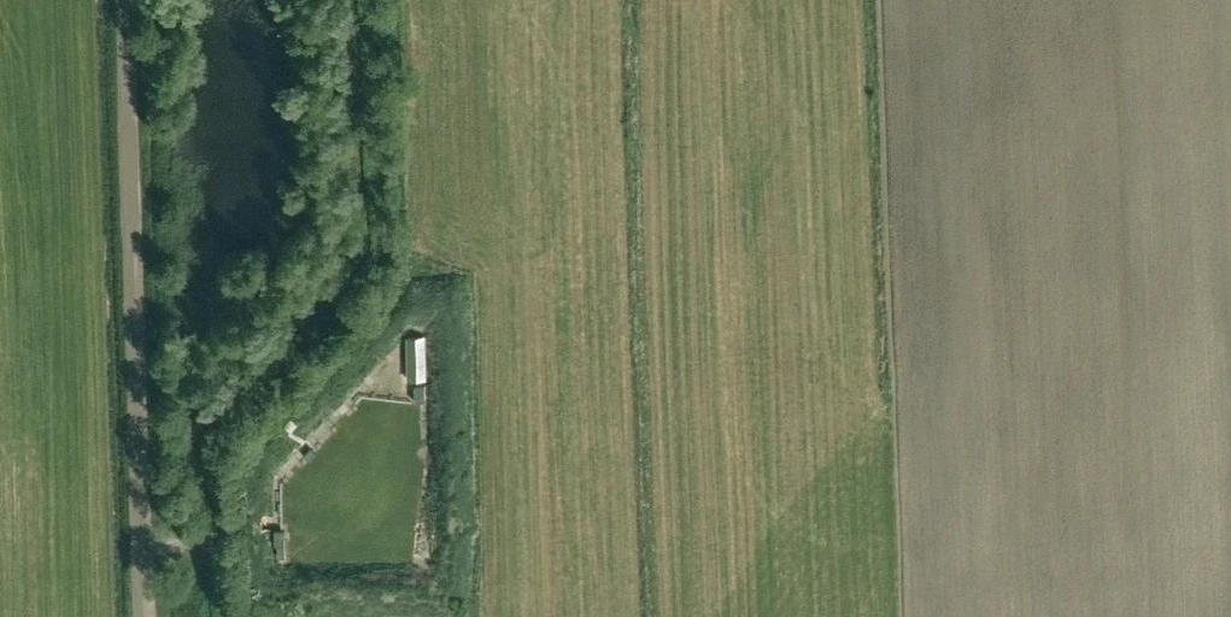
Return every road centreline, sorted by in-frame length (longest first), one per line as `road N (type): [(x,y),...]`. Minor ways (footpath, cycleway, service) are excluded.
road 1 (track): [(144,616),(127,0)]

